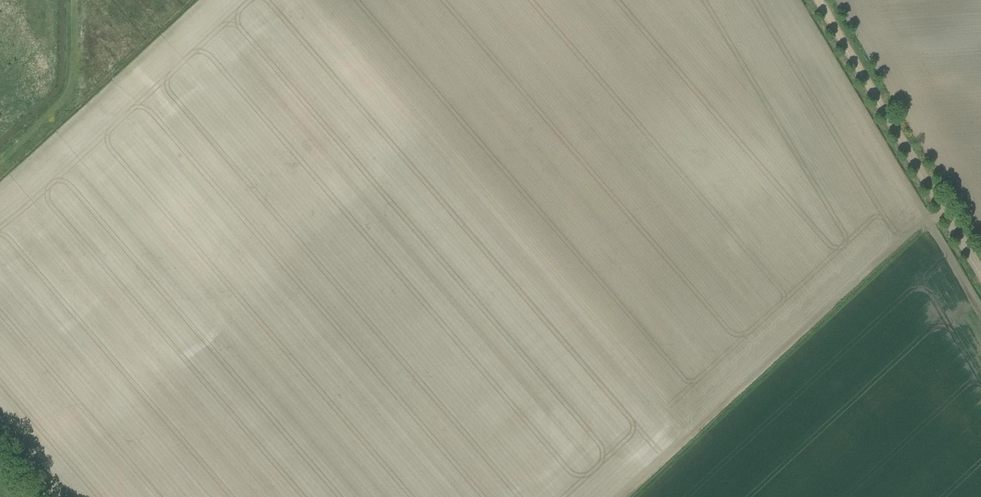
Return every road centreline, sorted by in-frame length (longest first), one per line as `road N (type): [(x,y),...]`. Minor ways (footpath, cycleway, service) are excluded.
road 1 (track): [(817,0),(980,272)]

